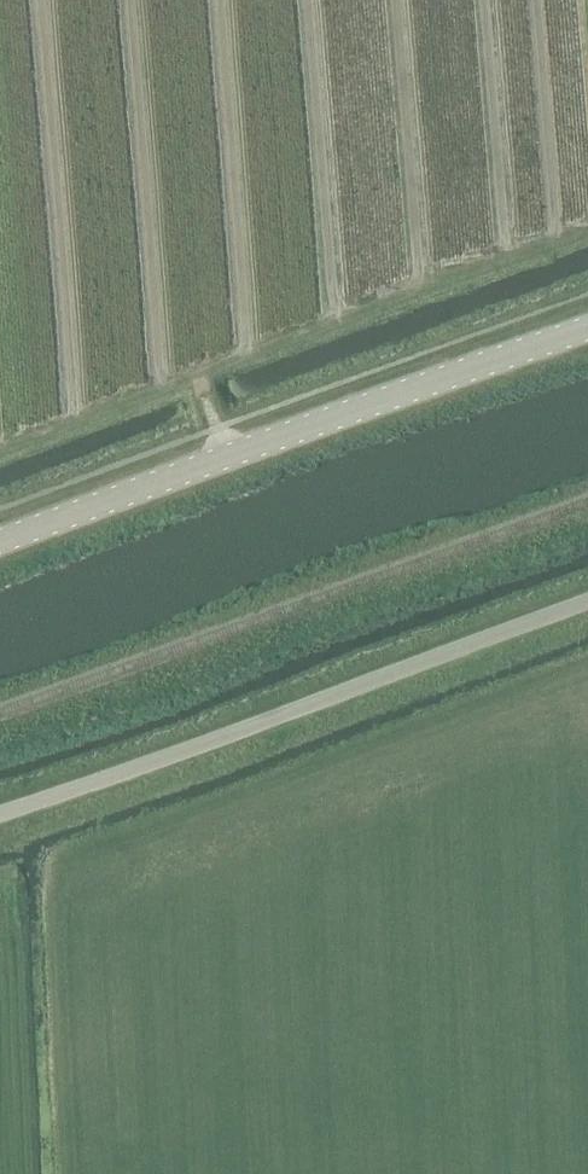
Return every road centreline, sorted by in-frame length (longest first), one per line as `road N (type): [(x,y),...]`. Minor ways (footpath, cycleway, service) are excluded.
road 1 (tertiary): [(0,541),(587,328)]
road 2 (unclassified): [(0,813),(587,602)]

